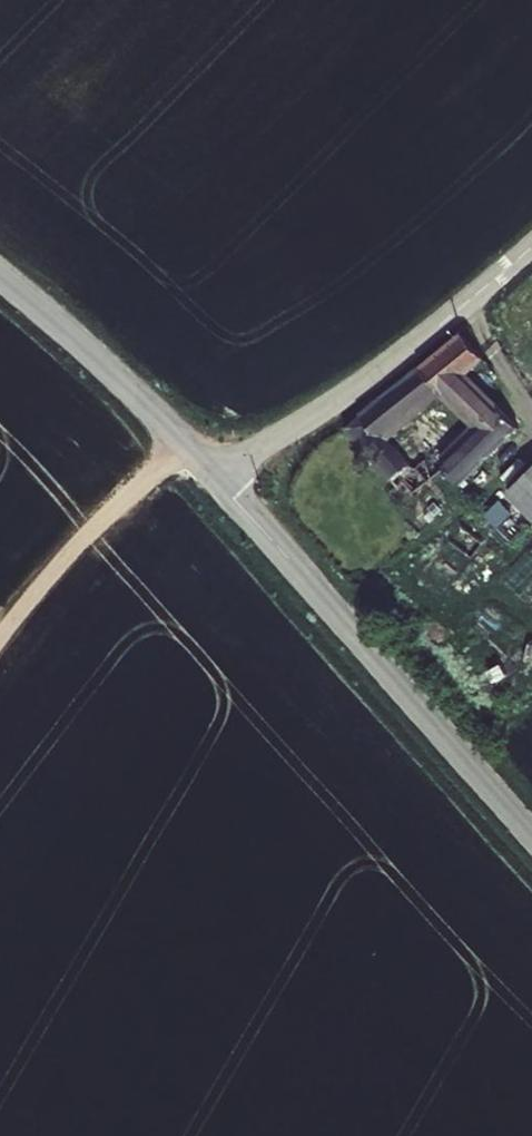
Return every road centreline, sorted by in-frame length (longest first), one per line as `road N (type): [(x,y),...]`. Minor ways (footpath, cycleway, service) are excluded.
road 1 (unclassified): [(214,479),(531,836)]
road 2 (residential): [(214,479),(395,363),(531,247)]
road 3 (unclassified): [(0,277),(214,479)]
road 4 (track): [(0,638),(92,526),(186,450)]

